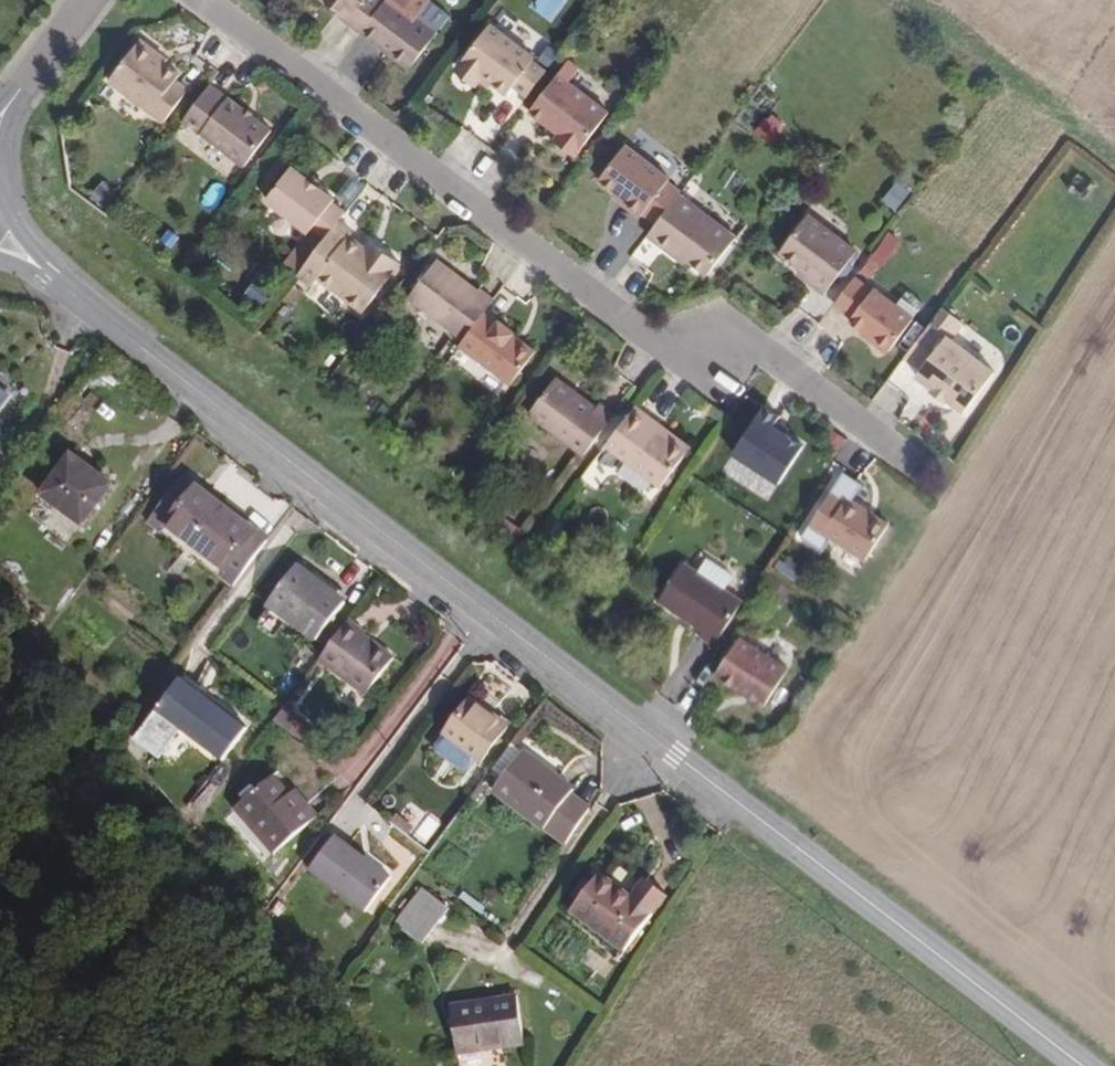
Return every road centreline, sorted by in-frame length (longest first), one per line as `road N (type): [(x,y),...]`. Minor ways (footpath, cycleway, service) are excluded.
road 1 (secondary): [(0,239),(1077,1065)]
road 2 (residential): [(197,0),(663,353),(741,340),(886,452)]
road 3 (residential): [(81,0),(0,113)]

